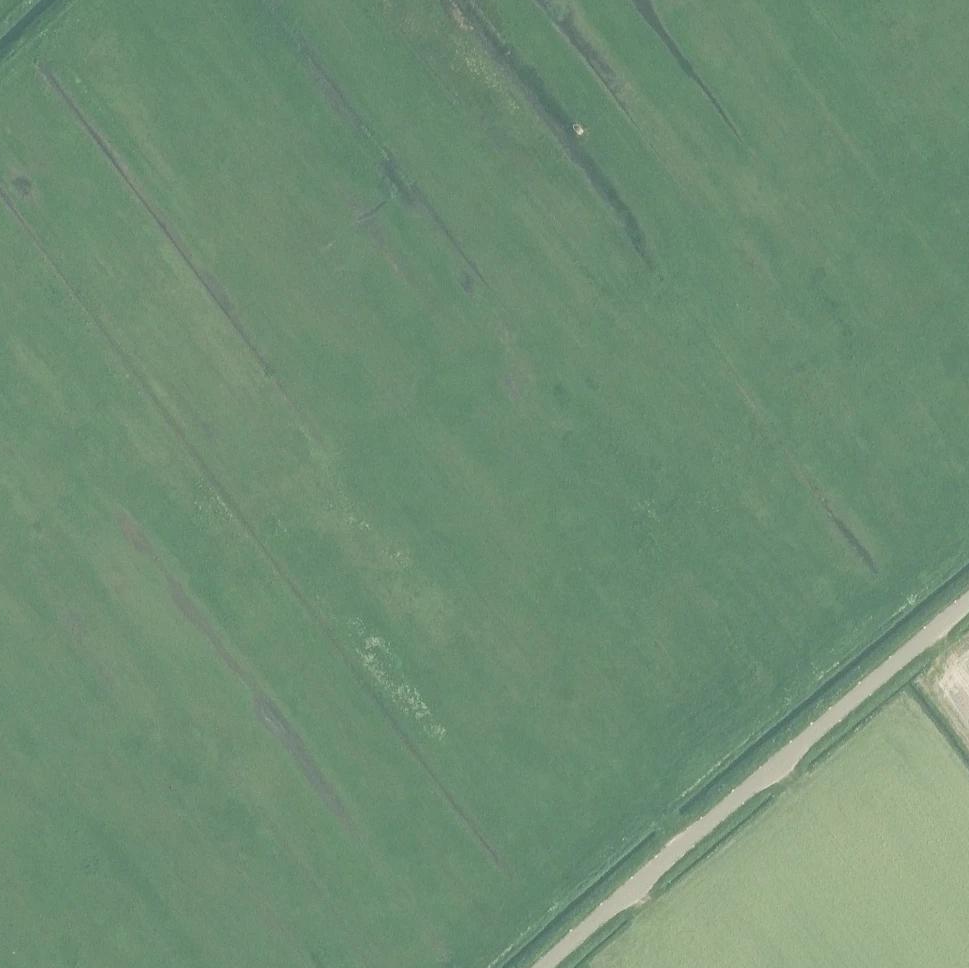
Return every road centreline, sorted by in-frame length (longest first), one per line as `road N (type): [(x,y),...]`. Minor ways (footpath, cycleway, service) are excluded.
road 1 (unclassified): [(542,967),(968,598)]

